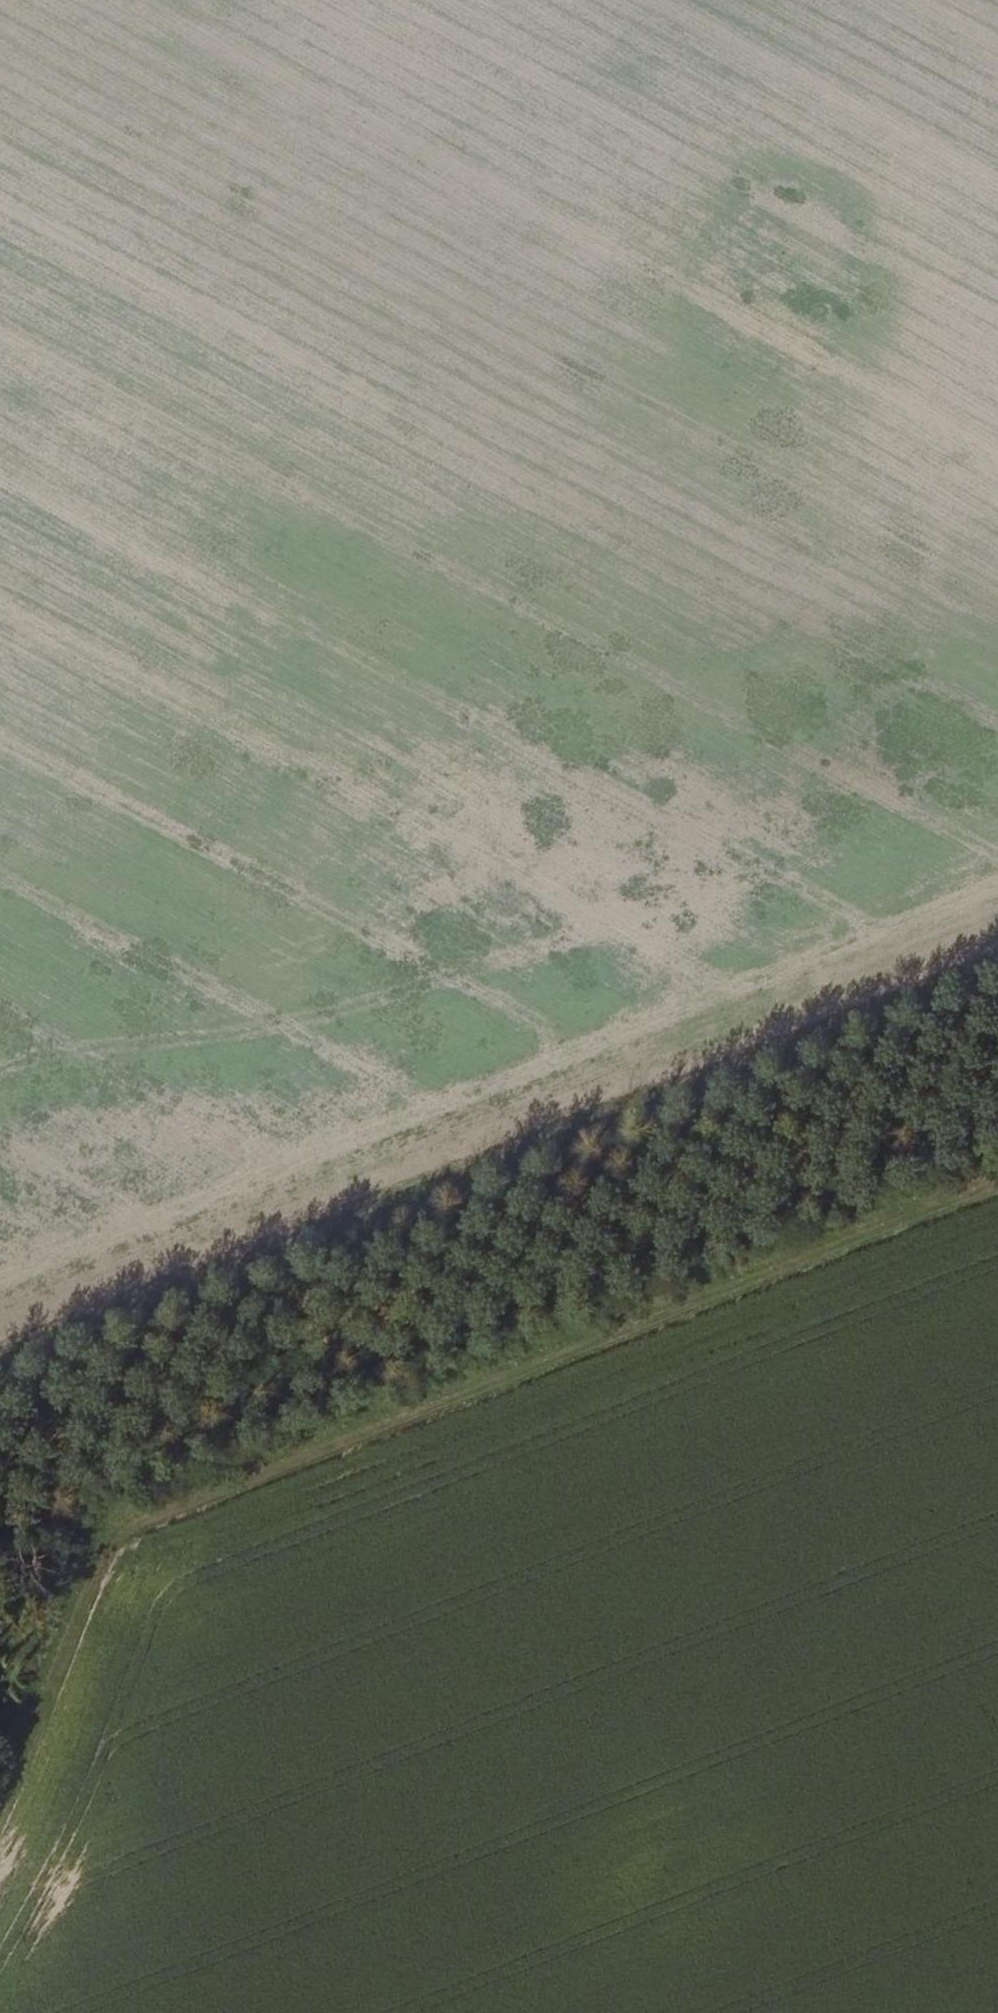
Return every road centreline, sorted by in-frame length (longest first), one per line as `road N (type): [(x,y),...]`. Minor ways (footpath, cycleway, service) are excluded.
road 1 (track): [(80,1539),(0,1765)]

